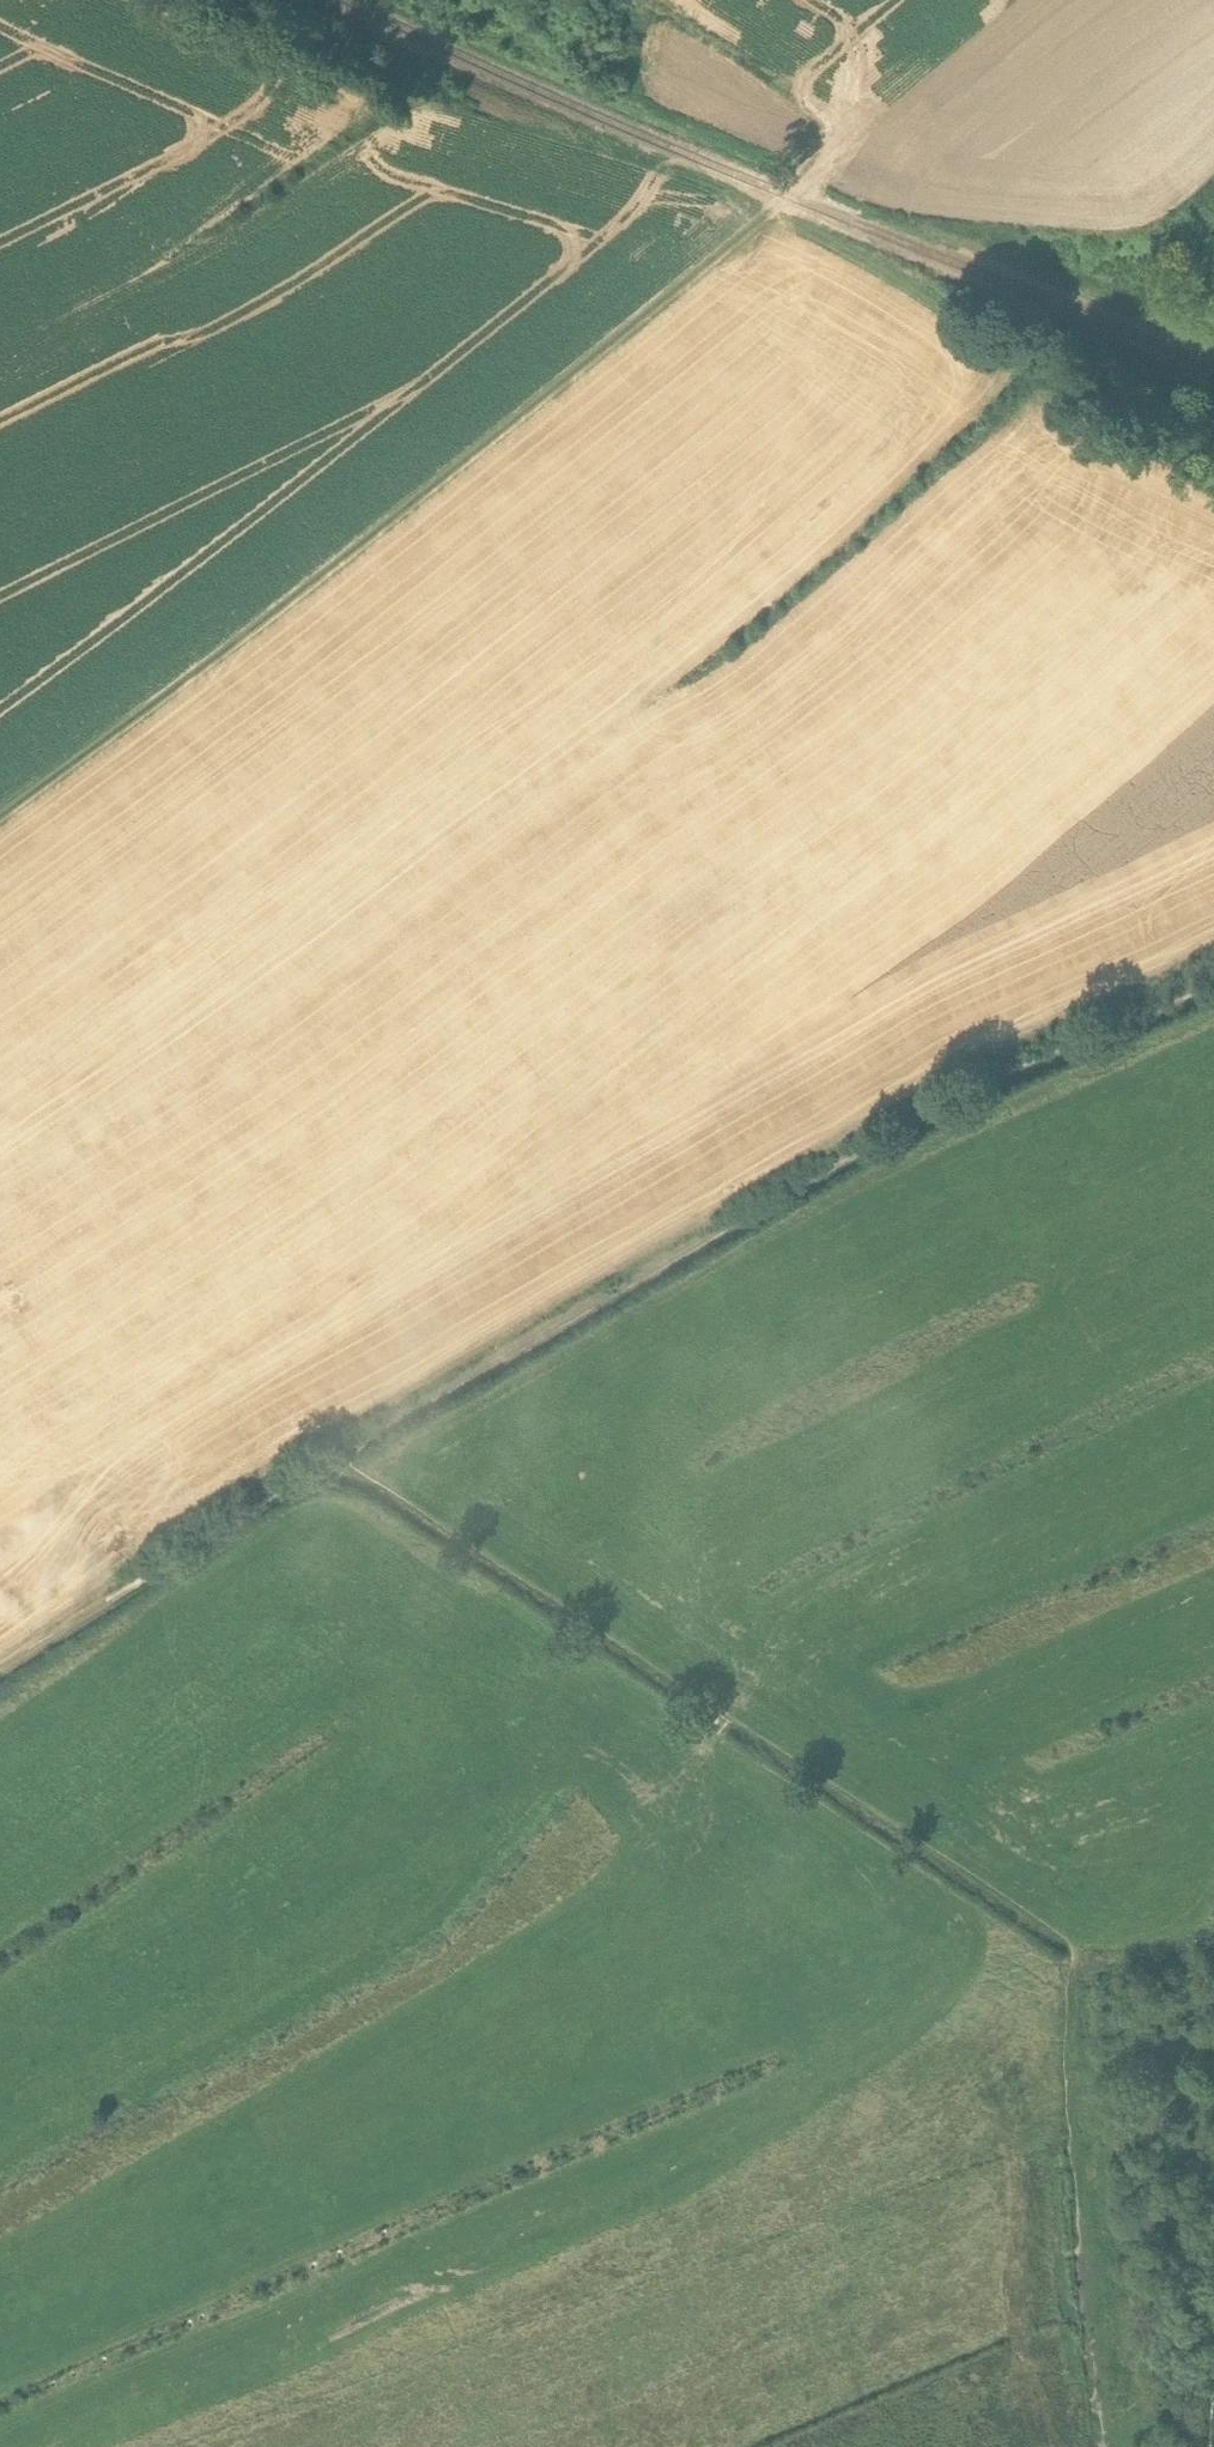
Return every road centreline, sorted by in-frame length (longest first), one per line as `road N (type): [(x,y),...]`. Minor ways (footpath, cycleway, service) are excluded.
road 1 (track): [(0,811),(170,689),(755,229),(826,135)]
road 2 (track): [(328,1465),(944,1107),(1213,985)]
road 3 (track): [(328,1465),(0,1668)]

